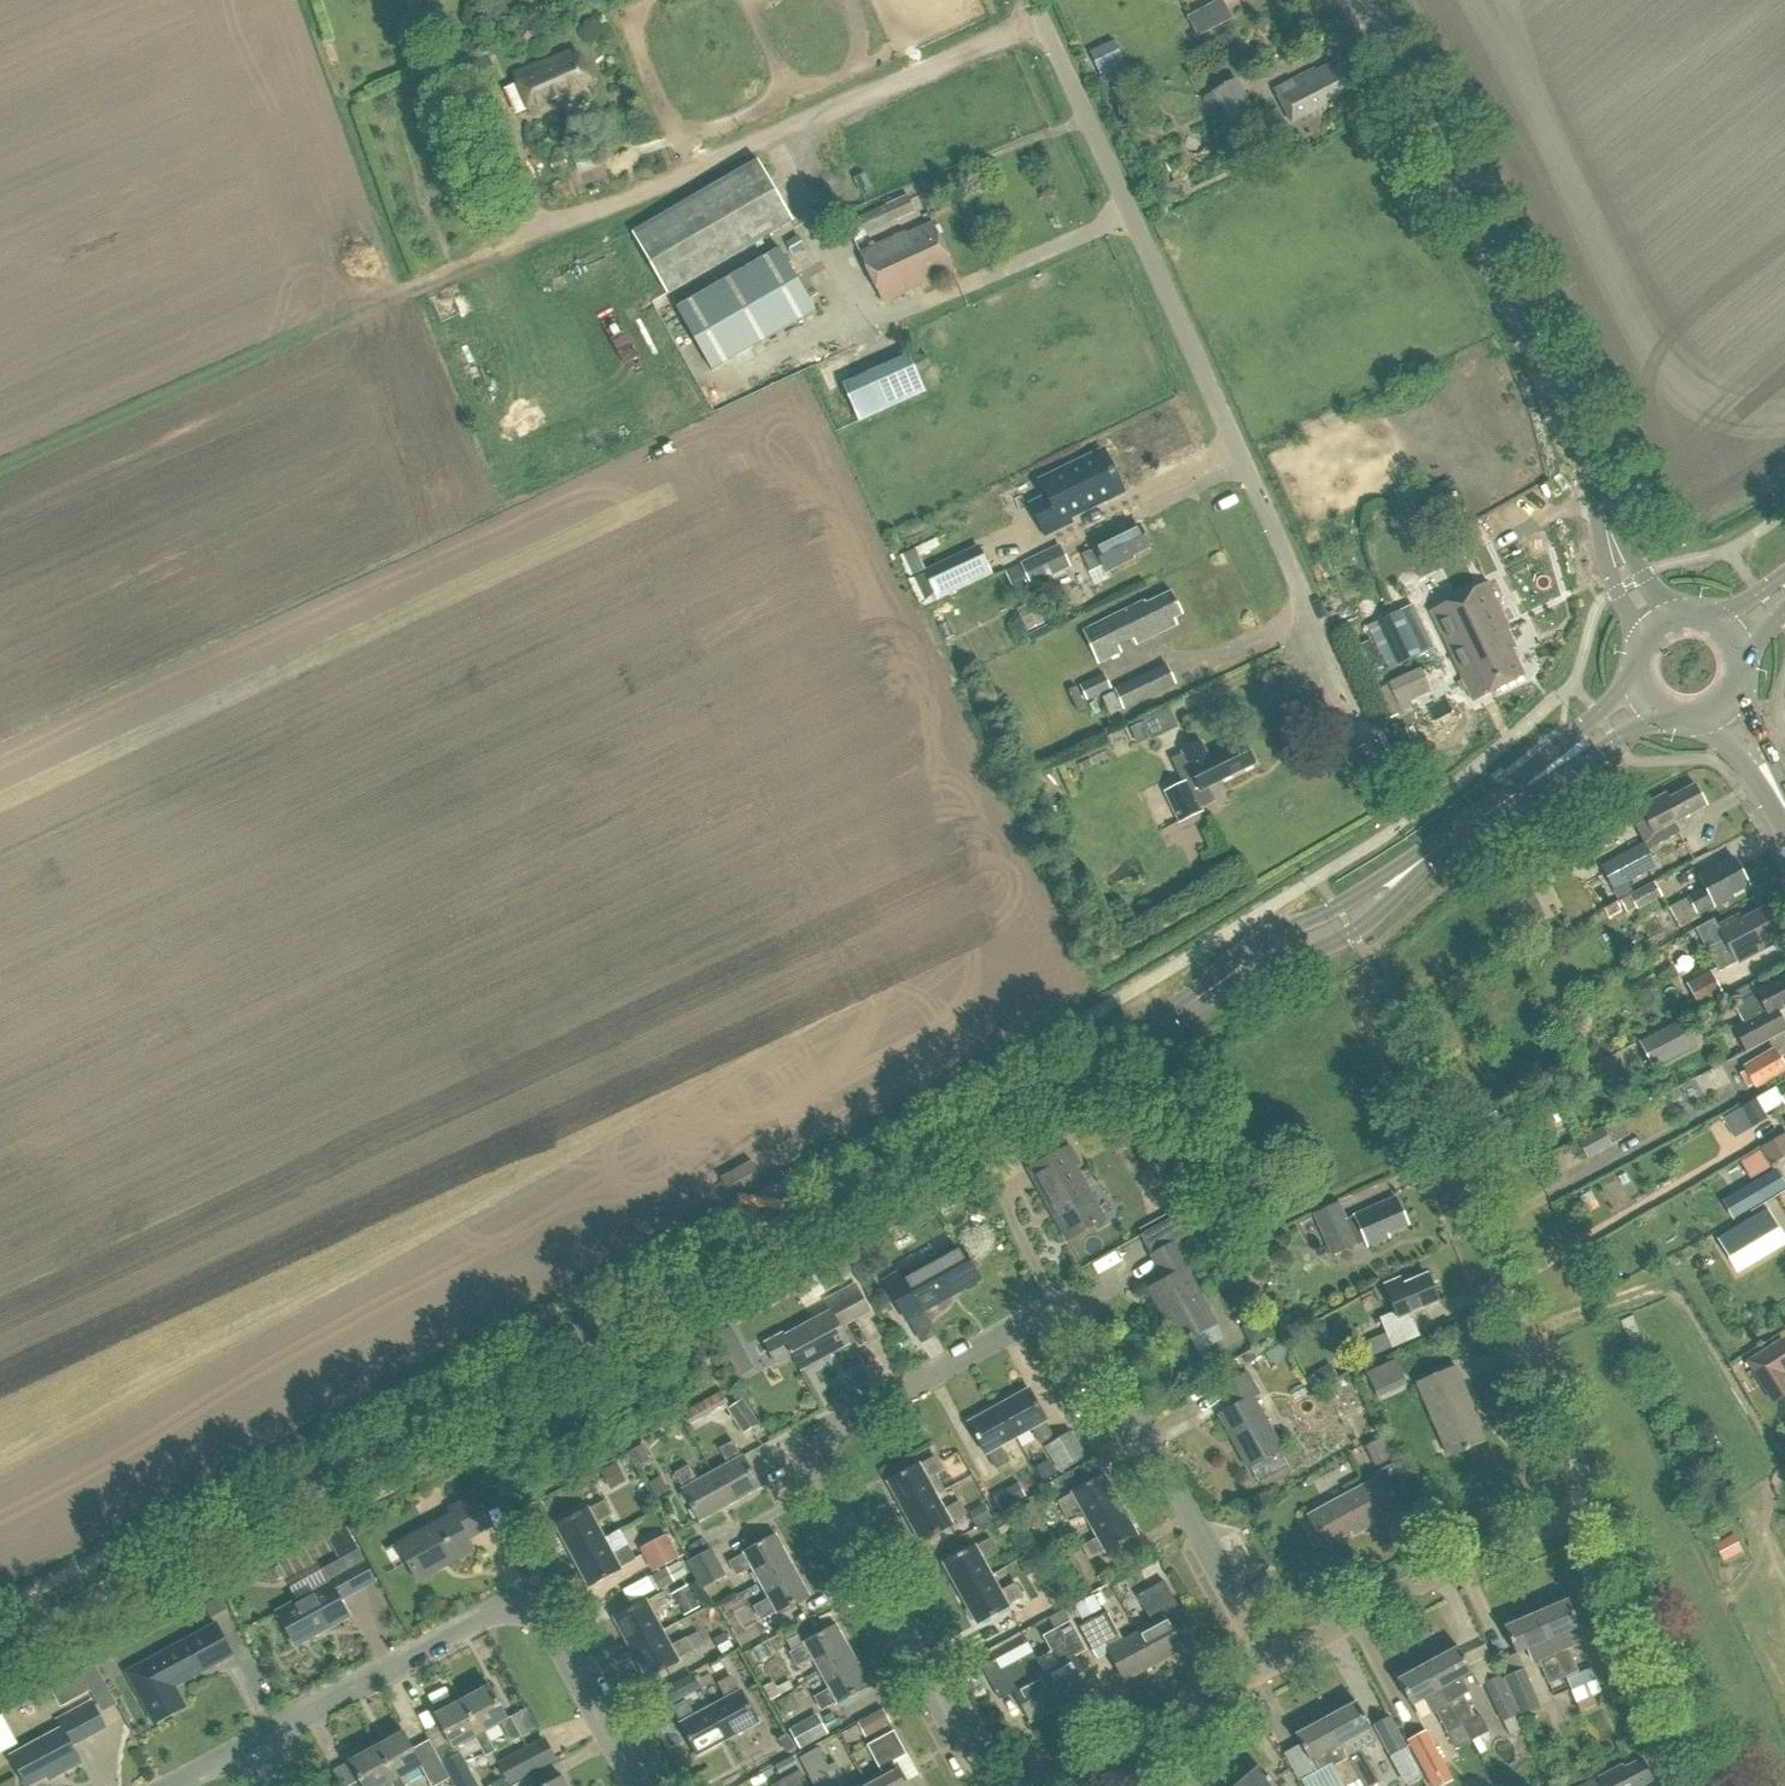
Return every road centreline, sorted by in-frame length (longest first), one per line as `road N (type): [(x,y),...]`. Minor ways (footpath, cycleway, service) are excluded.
road 1 (tertiary): [(0,1658),(1194,1006)]
road 2 (residential): [(987,1785),(806,1452),(1048,1311),(1067,1311),(1085,1324),(1266,1661)]
road 3 (unclassified): [(1365,738),(1032,0)]
road 4 (track): [(1042,21),(590,217),(358,308)]
road 5 (tertiary): [(1599,499),(1538,334),(1363,0)]
road 6 (residential): [(256,1744),(508,1608),(545,1620),(635,1785)]
road 7 (residential): [(1594,1505),(1406,1053)]
road 8 (residential): [(1266,1661),(1594,1505)]
road 9 (residential): [(1712,1785),(1594,1505)]
road 10 (tertiary): [(1194,1006),(1354,935),(1446,846)]
road 11 (tertiary): [(1446,846),(1268,940),(1233,963),(1194,1006)]
road 12 (residential): [(1046,1785),(1266,1661)]
road 13 (tertiary): [(1599,499),(1597,530),(1608,567),(1640,639)]
road 14 (tertiary): [(1633,682),(1554,751),(1529,784)]
road 15 (tertiary): [(1529,784),(1567,773),(1656,716)]
road 16 (tertiary): [(1670,614),(1599,499)]
road 17 (tertiary): [(1706,722),(1765,800),(1784,811)]

